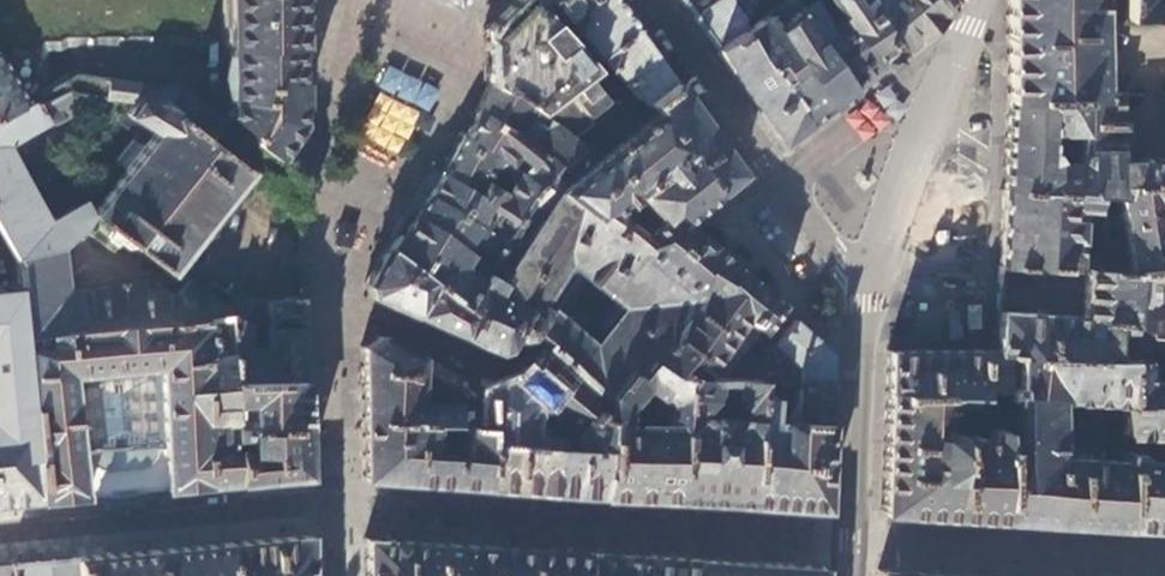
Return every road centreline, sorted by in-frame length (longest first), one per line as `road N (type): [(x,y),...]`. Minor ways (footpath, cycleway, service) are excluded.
road 1 (residential): [(0,540),(335,508),(337,575)]
road 2 (residential): [(867,294),(650,0)]
road 3 (residential): [(849,575),(867,294)]
road 4 (residential): [(951,75),(867,294)]

